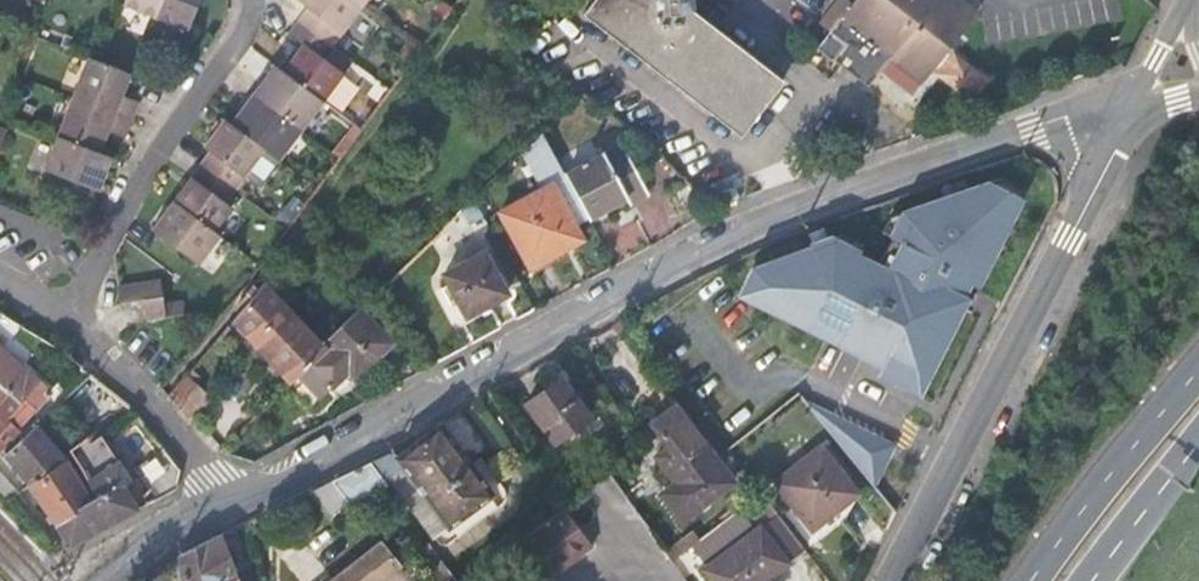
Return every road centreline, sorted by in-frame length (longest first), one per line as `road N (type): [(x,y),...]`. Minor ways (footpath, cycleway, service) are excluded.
road 1 (residential): [(230,503),(794,206),(1132,100)]
road 2 (residential): [(1132,100),(889,580)]
road 3 (residential): [(66,319),(169,123),(237,38),(236,0)]
road 4 (secondary): [(1198,366),(1037,580)]
road 5 (residential): [(66,319),(157,406),(230,503)]
road 6 (secondary): [(1091,580),(1198,446)]
road 7 (residential): [(103,580),(170,529),(230,503)]

